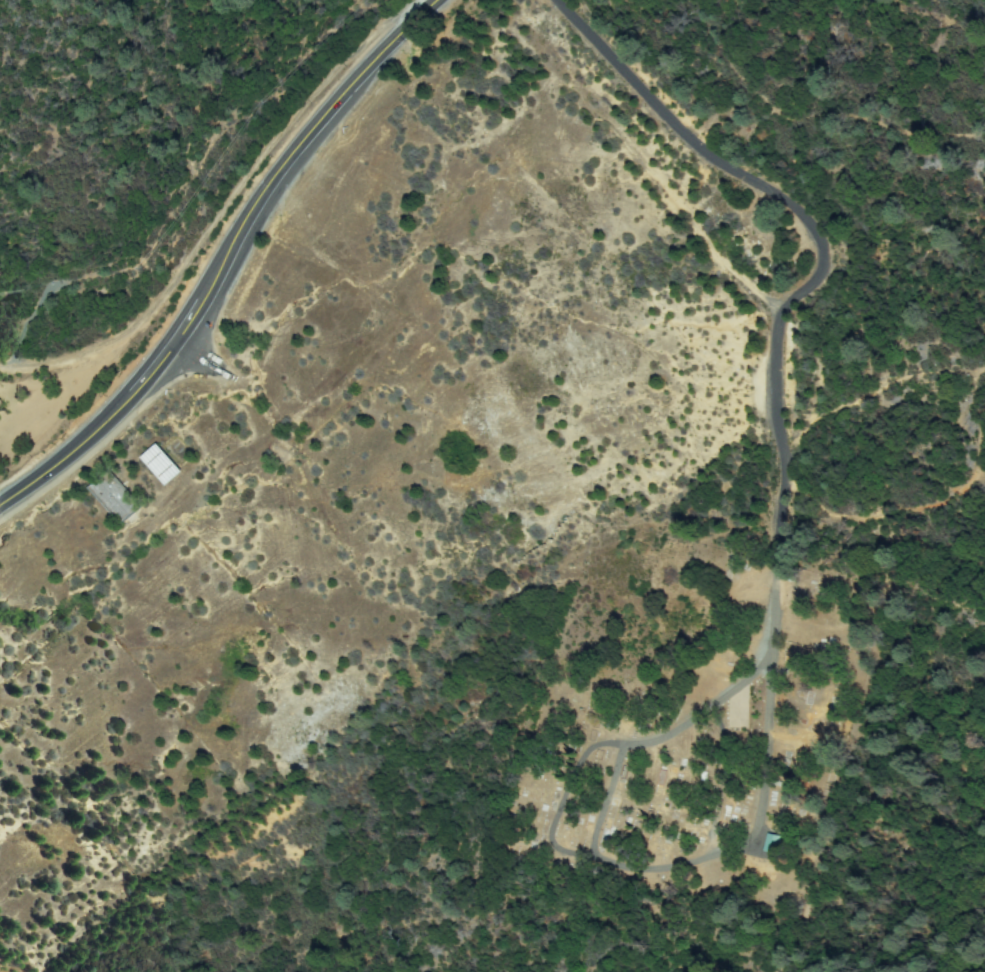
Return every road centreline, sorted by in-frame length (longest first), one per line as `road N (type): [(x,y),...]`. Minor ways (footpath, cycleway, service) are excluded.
road 1 (residential): [(770,636),(782,488),(776,327),(815,277),(821,251),(792,206),(695,145),(556,0)]
road 2 (residential): [(770,636),(743,680),(682,726),(654,742),(591,742),(561,792),(547,828),(548,852),(592,852),(614,867),(650,872),(753,841),(770,636)]
road 3 (primary): [(0,501),(115,407),(169,338),(265,184),(433,0)]
road 4 (track): [(433,0),(387,21),(337,67),(129,329),(74,363),(0,371)]

